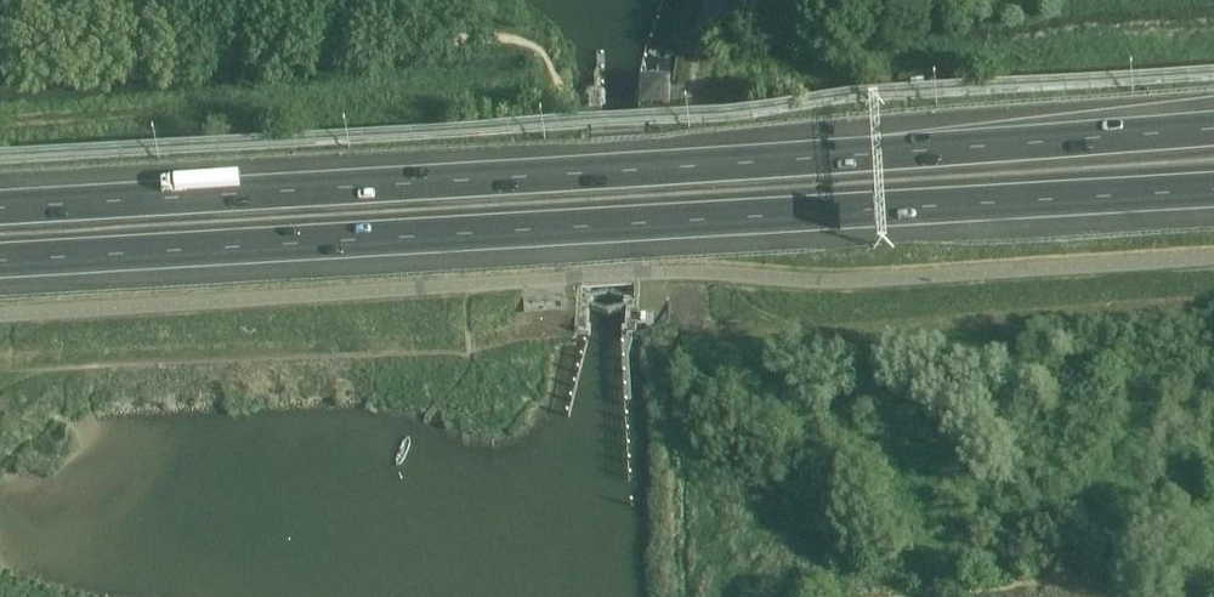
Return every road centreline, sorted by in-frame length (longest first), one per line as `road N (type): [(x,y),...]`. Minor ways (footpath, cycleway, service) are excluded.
road 1 (motorway): [(1213,130),(700,169),(0,206)]
road 2 (motorway): [(0,263),(1213,192)]

